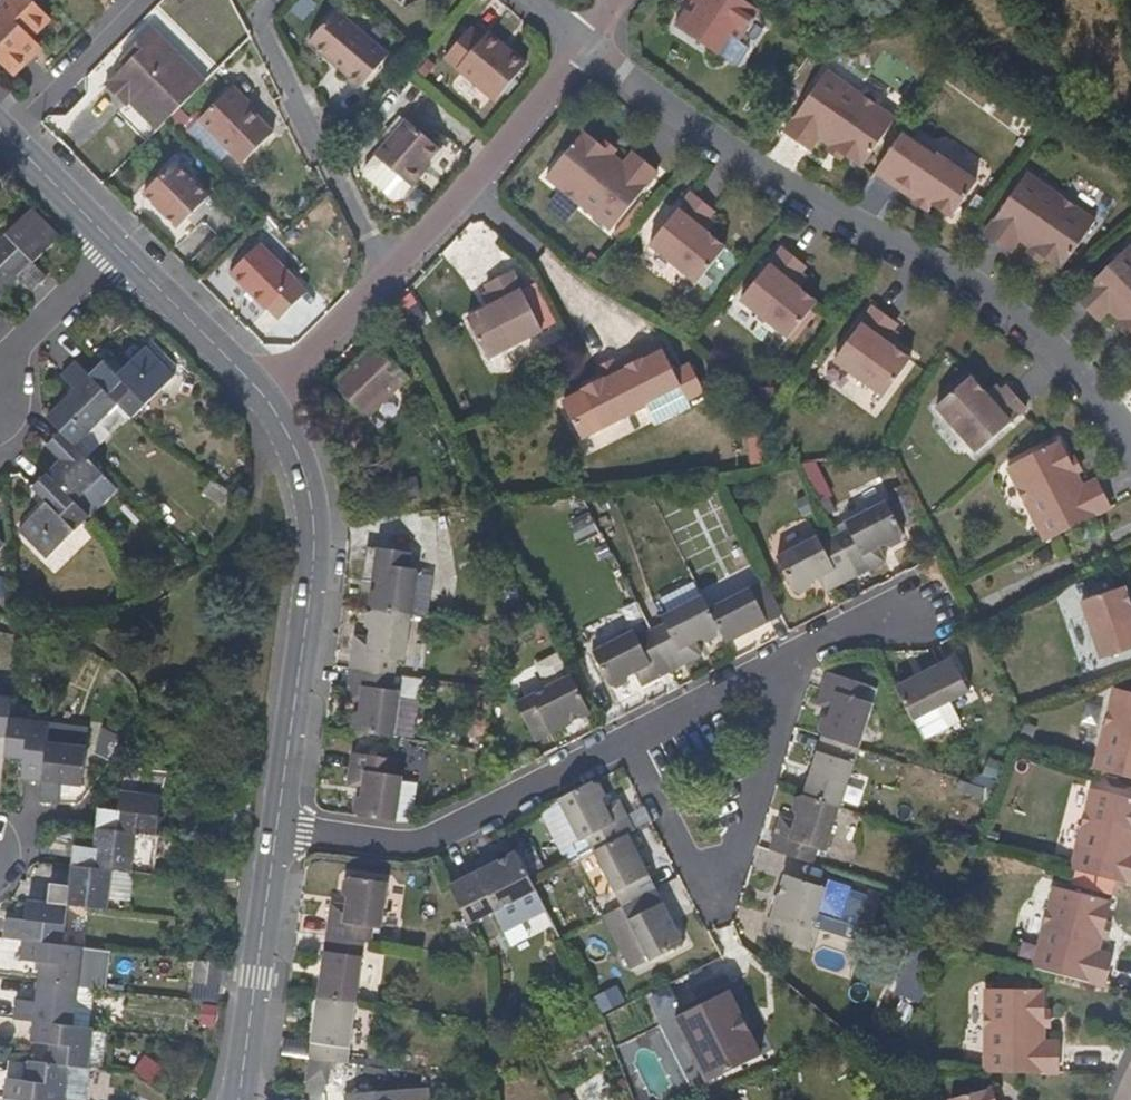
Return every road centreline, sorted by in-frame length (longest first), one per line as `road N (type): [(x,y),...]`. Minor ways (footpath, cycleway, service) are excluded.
road 1 (residential): [(580,43),(707,138),(1015,322),(1108,410),(1130,444)]
road 2 (residential): [(276,829),(314,521),(297,454),(261,394)]
road 3 (residential): [(621,745),(684,869),(711,878),(731,859),(792,659)]
road 4 (residential): [(276,829),(408,848),(621,745)]
road 5 (residential): [(267,0),(254,16),(386,284)]
road 6 (residential): [(240,1099),(276,829)]
road 7 (residential): [(261,394),(117,247)]
road 8 (residential): [(461,191),(610,330)]
road 9 (residential): [(0,136),(139,0)]
road 10 (residential): [(621,745),(792,659)]
road 11 (residential): [(461,191),(580,43)]
road 12 (residential): [(117,247),(0,367)]
road 13 (residential): [(261,394),(386,284)]
road 14 (residential): [(117,247),(0,136)]

